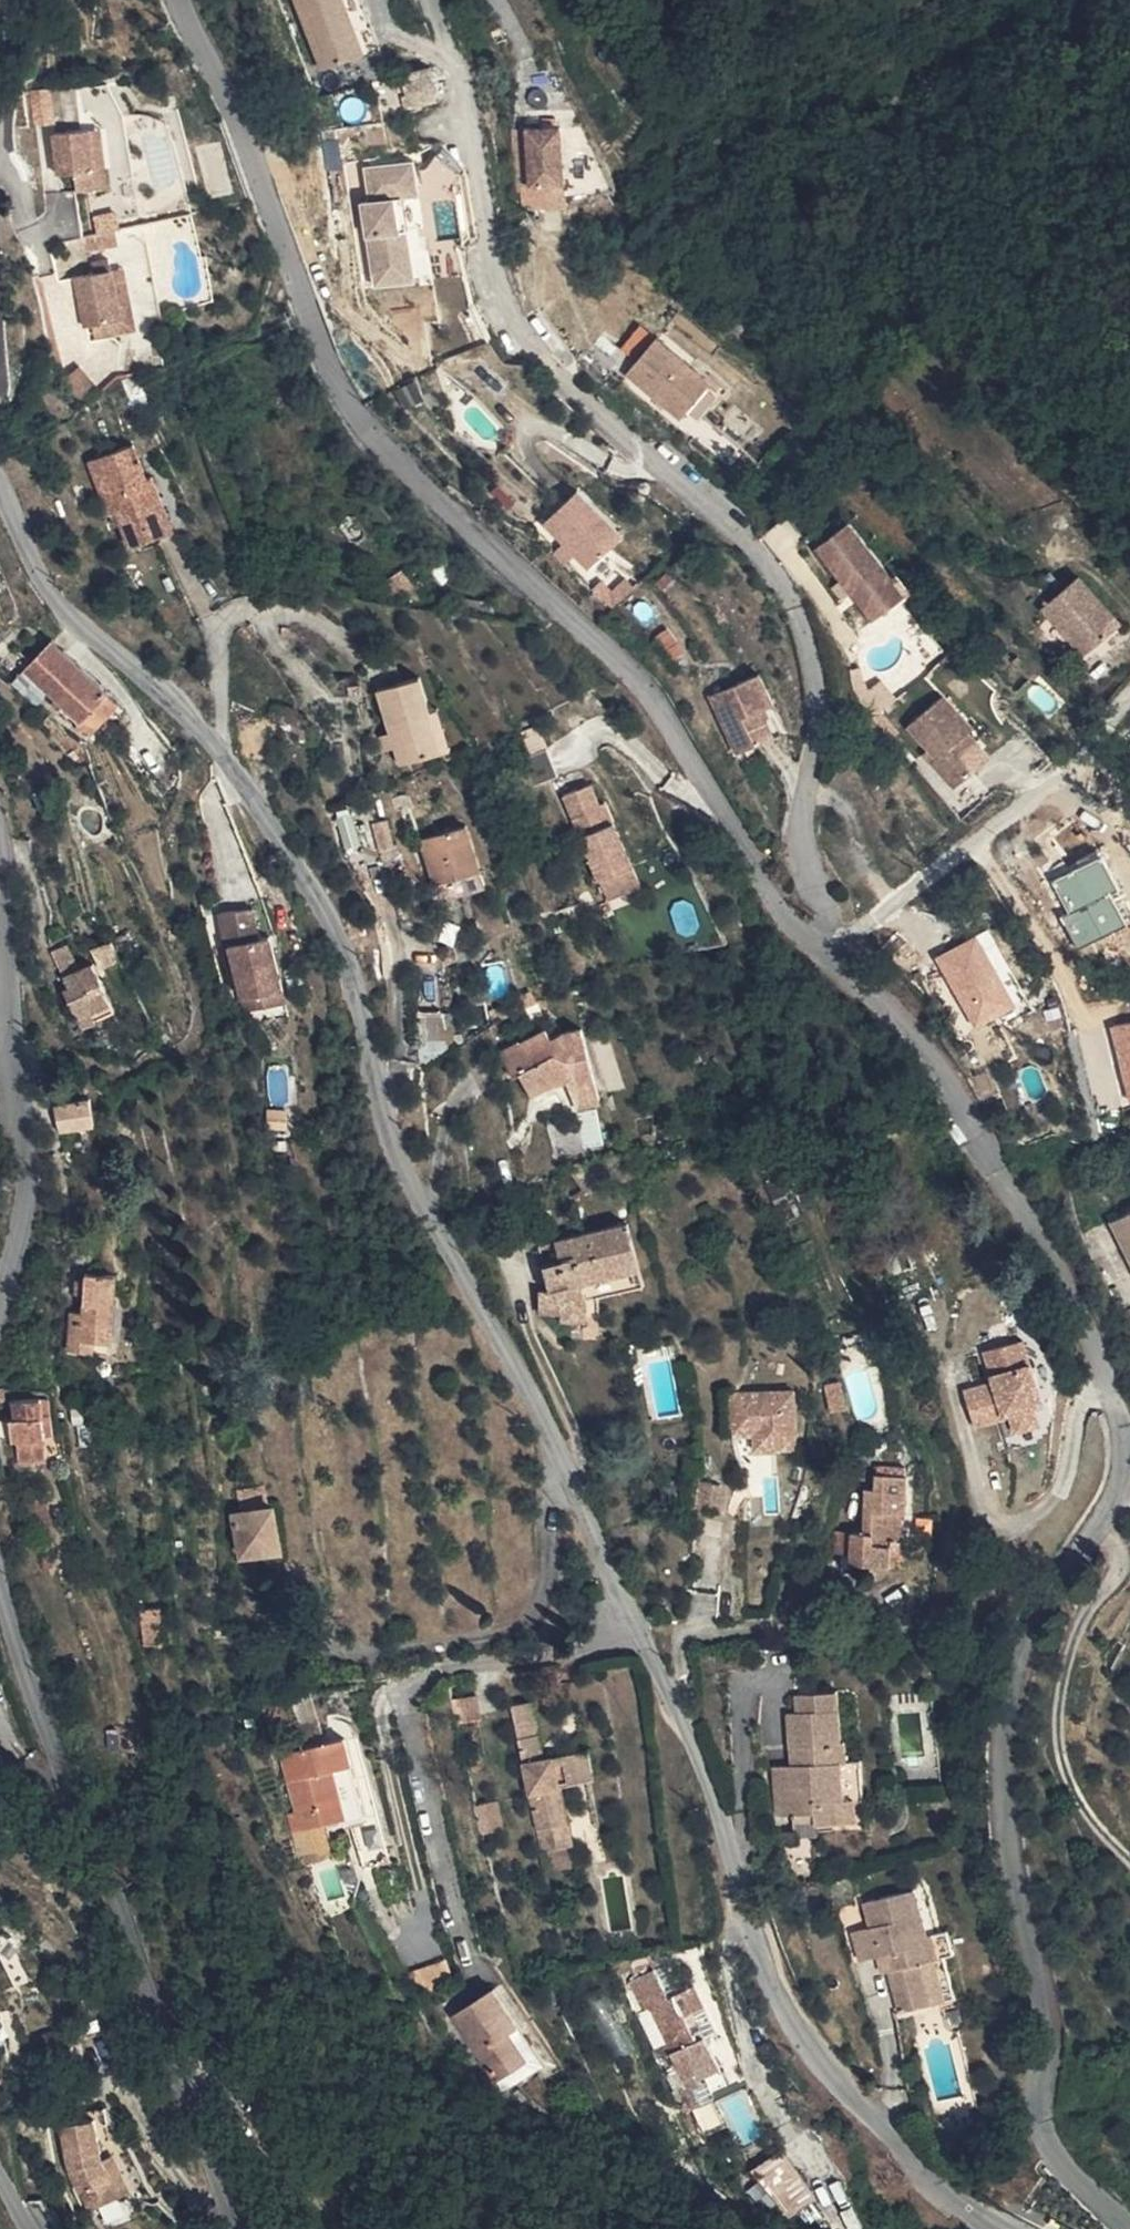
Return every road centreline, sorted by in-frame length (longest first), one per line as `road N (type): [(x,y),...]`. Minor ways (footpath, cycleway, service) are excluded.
road 1 (tertiary): [(990,2228),(900,2157),(805,2051),(764,1966),(653,1661),(525,1380),(420,1202),(393,1140),(345,948),(280,831),(215,736),(67,615),(35,571),(0,486)]
road 2 (unclassified): [(1126,2228),(1059,2157),(1039,2111),(1047,2024),(1003,1806),(1007,1723),(1033,1645),(1122,1467),(1113,1417),(921,1048),(818,955)]
road 3 (unclassified): [(818,955),(769,898),(663,724),(582,633),(371,437),(332,383),(234,120),(178,0)]
road 4 (tertiary): [(0,1606),(215,2204),(231,2228)]
road 5 (residential): [(818,955),(974,841),(1129,710)]
road 6 (tertiary): [(0,964),(19,1134),(13,1239),(0,1292)]

